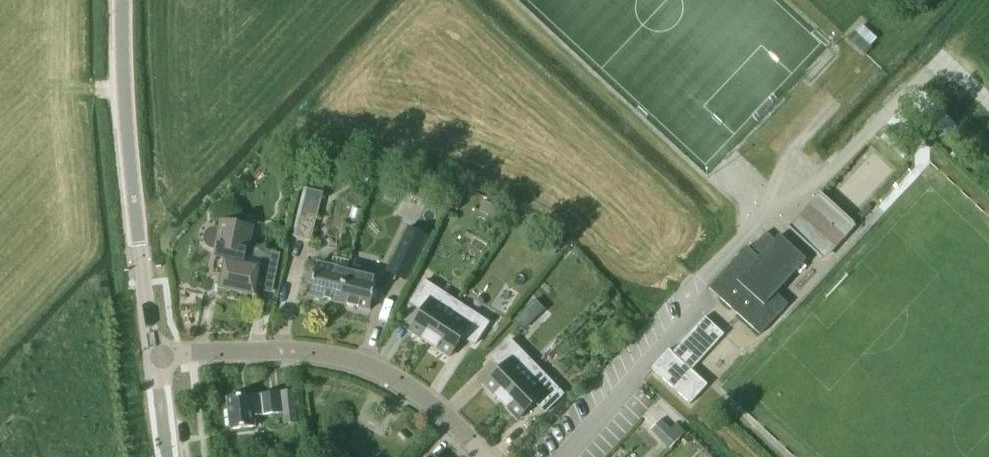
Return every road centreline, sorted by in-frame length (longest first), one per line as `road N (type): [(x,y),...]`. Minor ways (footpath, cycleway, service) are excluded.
road 1 (residential): [(486,456),(426,399),(384,373),(331,357),(155,356)]
road 2 (tertiary): [(155,356),(123,72),(124,0)]

